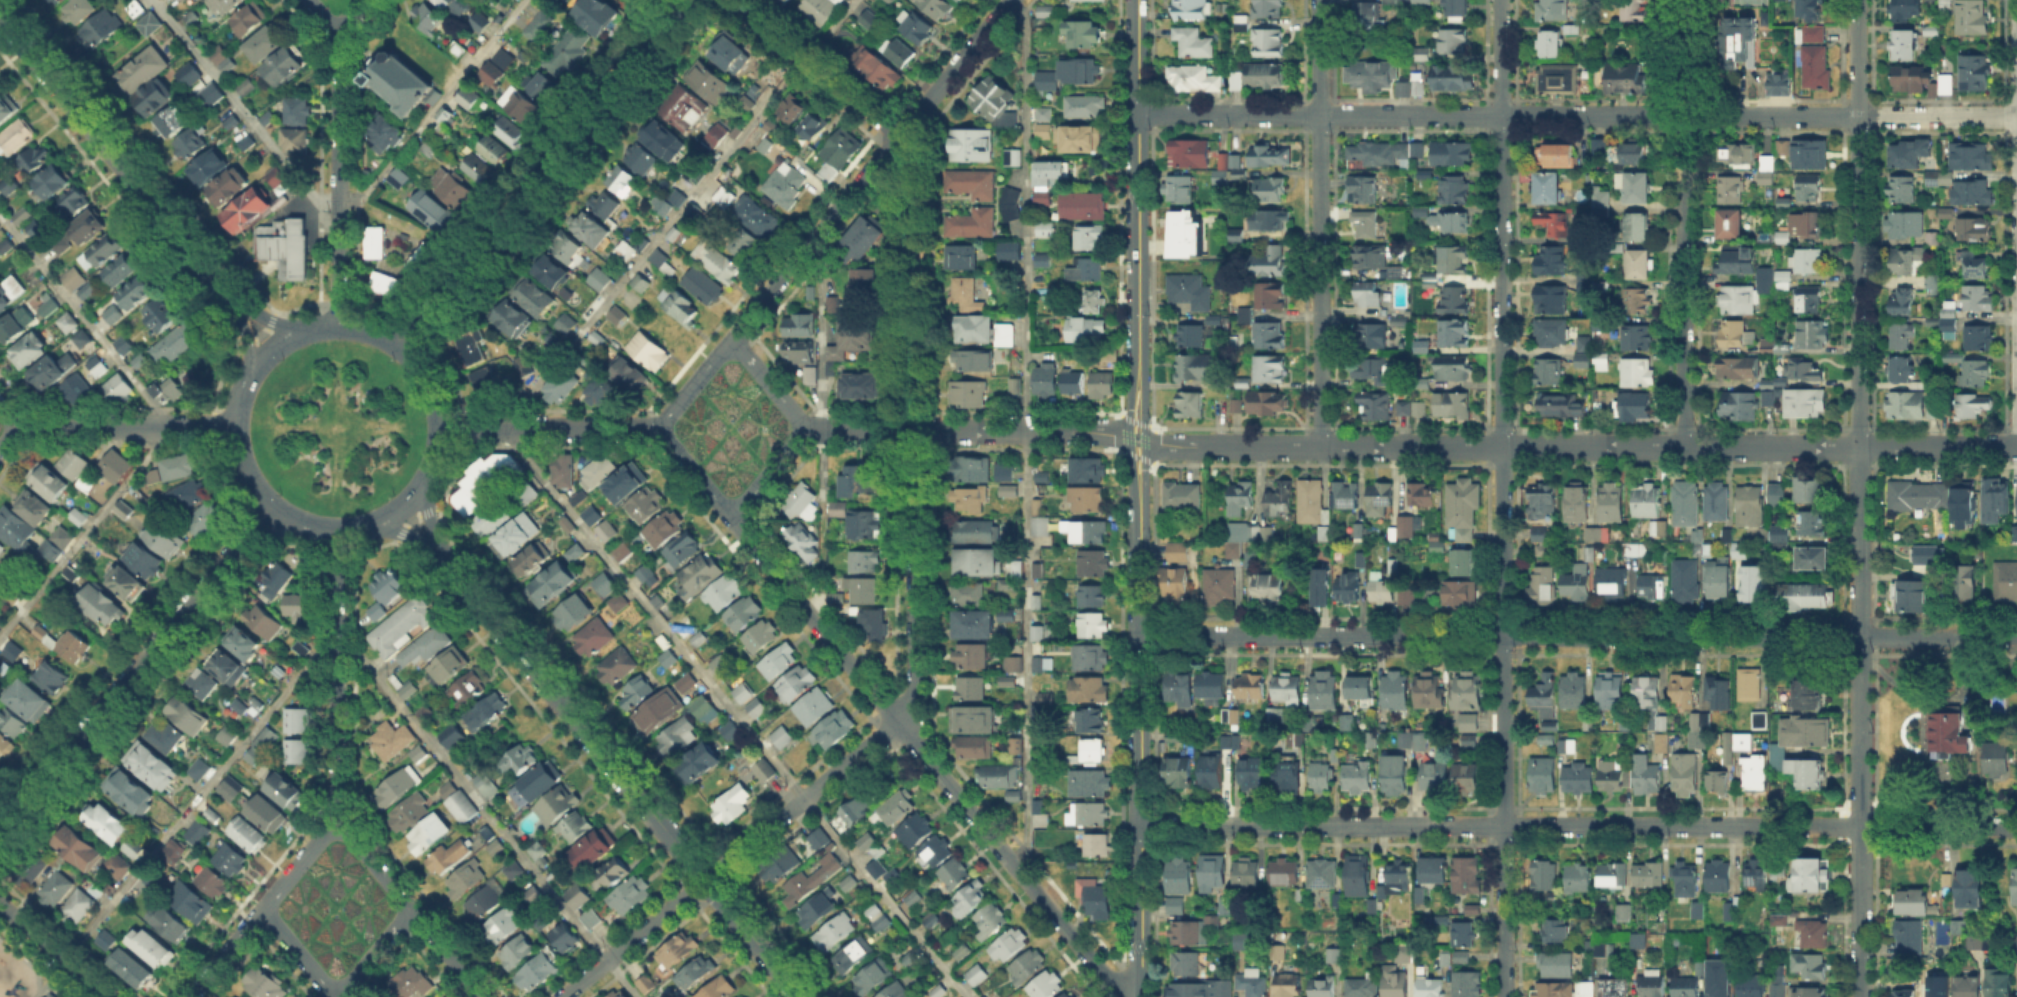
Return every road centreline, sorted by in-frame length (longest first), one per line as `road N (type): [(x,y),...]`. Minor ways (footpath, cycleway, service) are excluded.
road 1 (residential): [(1501,0),(1505,996)]
road 2 (residential): [(1857,0),(1861,996)]
road 3 (residential): [(1138,114),(2016,111)]
road 4 (residential): [(1140,825),(2016,826)]
road 5 (residential): [(1140,636),(2016,637)]
road 6 (residential): [(1144,440),(2016,447)]
road 7 (residential): [(733,518),(1105,975),(1141,980)]
road 8 (tertiary): [(1140,490),(1141,996)]
road 9 (residential): [(691,0),(400,347)]
road 10 (residential): [(1320,0),(1321,447)]
road 11 (residential): [(1684,0),(1685,447)]
road 12 (residential): [(1008,0),(731,339)]
road 13 (residential): [(269,504),(0,835)]
road 14 (residential): [(695,870),(434,545)]
road 15 (tertiary): [(1139,374),(1138,0)]
road 16 (residential): [(0,23),(241,308)]
road 17 (residential): [(899,136),(912,161),(912,431)]
road 18 (residential): [(912,431),(913,693),(896,722)]
road 19 (residential): [(334,528),(335,823)]
road 20 (residential): [(337,32),(337,324)]
road 21 (residential): [(247,374),(233,429),(248,480),(269,504),(305,524),(363,525)]
road 22 (residential): [(424,477),(437,416),(414,361),(375,332),(337,324),(306,329)]
road 23 (residential): [(712,871),(896,722)]
road 24 (residential): [(261,909),(334,996),(409,909)]
road 25 (residential): [(437,427),(659,427)]
road 26 (residential): [(14,426),(233,429)]
road 27 (residential): [(912,431),(1129,437)]
road 28 (residential): [(734,0),(899,136)]
road 29 (residential): [(562,996),(694,885)]
road 30 (residential): [(0,905),(110,996)]
road 31 (residential): [(800,996),(710,887)]

